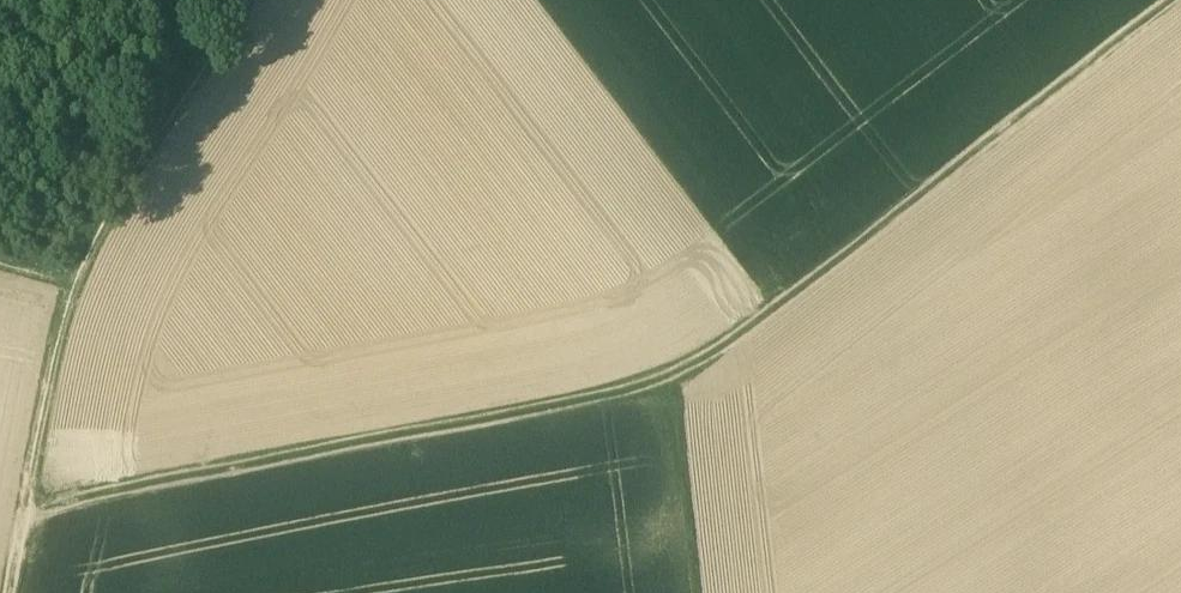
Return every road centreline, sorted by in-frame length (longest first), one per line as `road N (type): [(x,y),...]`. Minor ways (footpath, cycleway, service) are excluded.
road 1 (track): [(43,520),(673,387),(1178,0)]
road 2 (track): [(90,292),(193,118),(274,0)]
road 3 (track): [(43,520),(90,292)]
road 4 (track): [(673,387),(696,592)]

